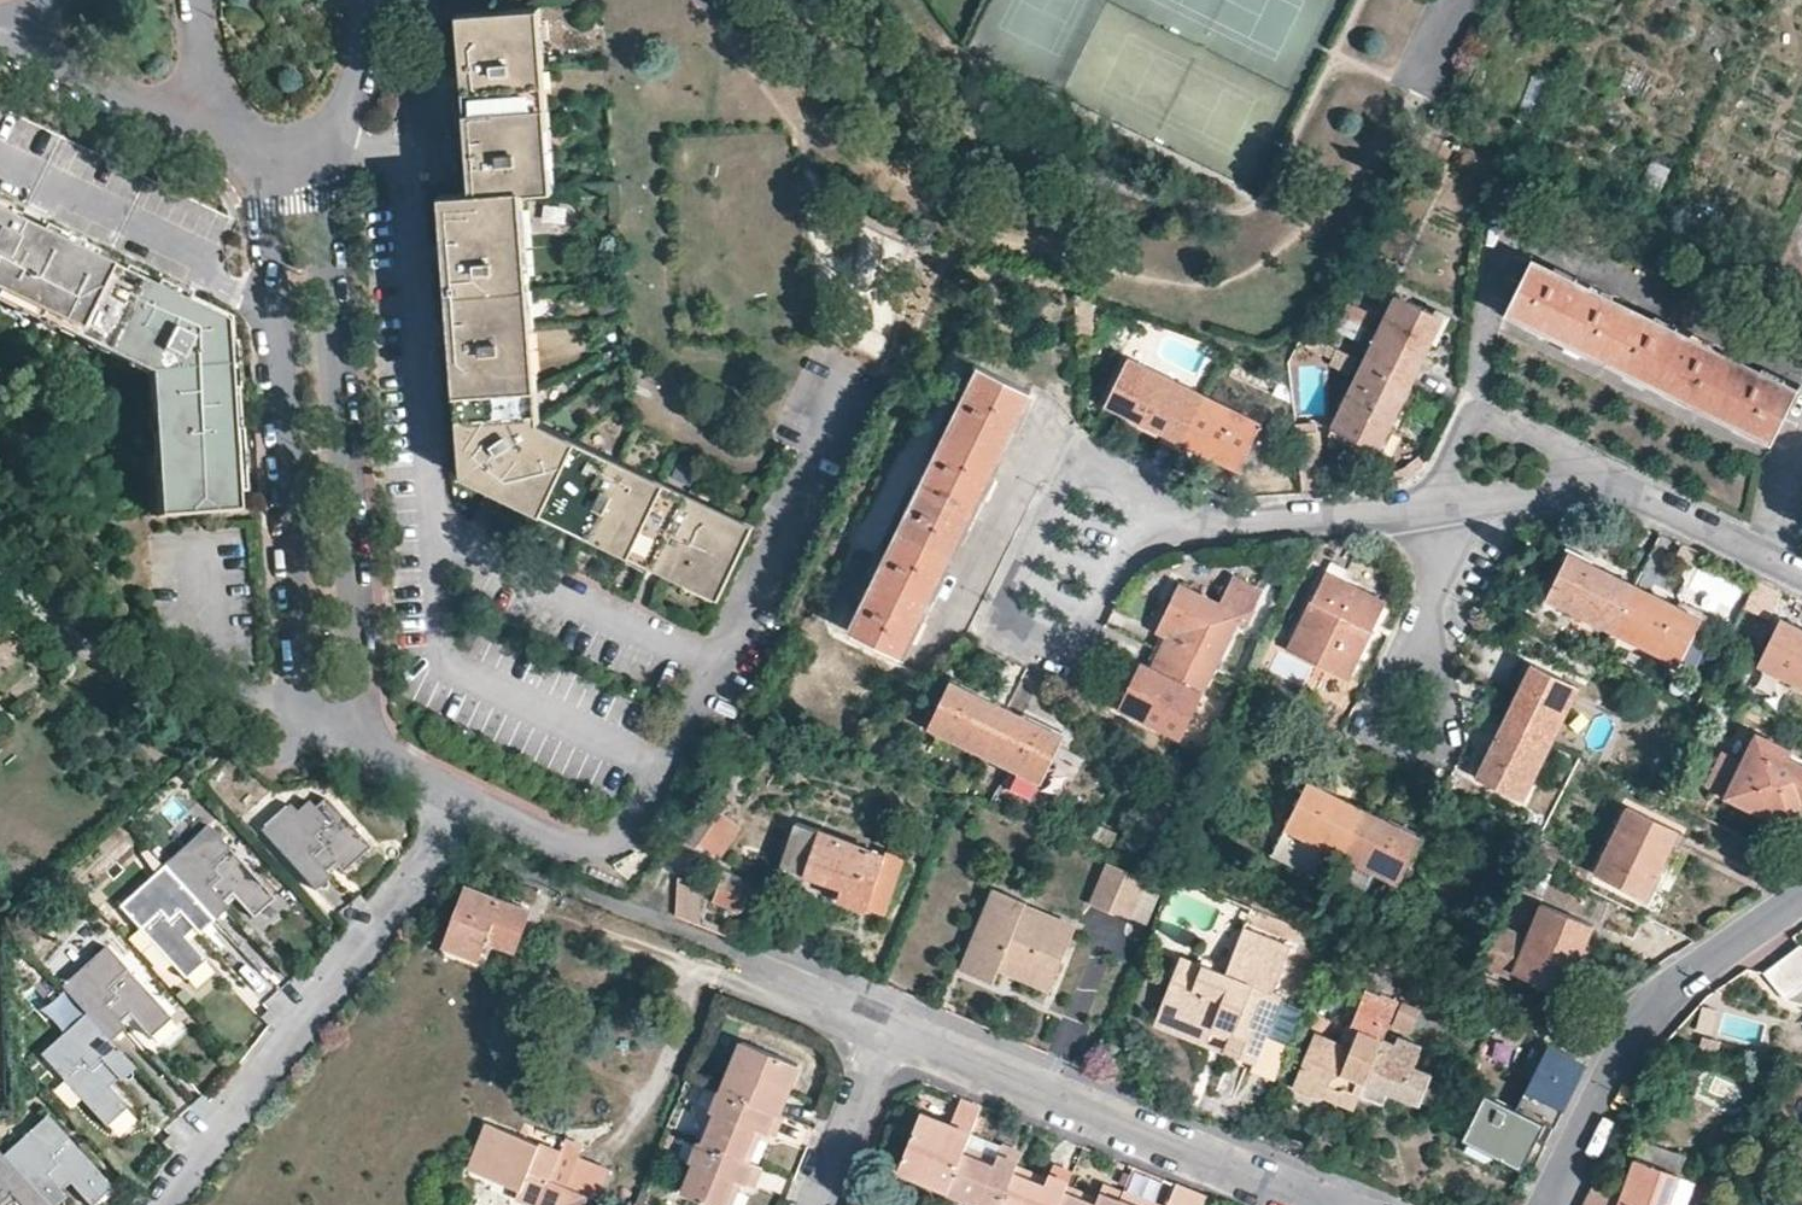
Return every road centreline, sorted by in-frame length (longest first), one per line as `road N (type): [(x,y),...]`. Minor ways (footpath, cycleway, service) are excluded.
road 1 (residential): [(357,720),(320,202),(323,134)]
road 2 (residential): [(459,791),(421,870),(156,1204)]
road 3 (residential): [(891,1018),(1341,1204)]
road 4 (residential): [(274,311),(304,703),(357,720)]
road 5 (residential): [(1147,509),(1084,627),(1047,636),(1018,626),(1003,610),(1070,466),(1118,475)]
road 6 (residential): [(1801,901),(1652,1007),(1629,1034),(1543,1204)]
road 7 (residential): [(1441,502),(1610,483),(1801,576)]
road 8 (residential): [(274,311),(180,244),(0,158)]
road 9 (residential): [(1147,509),(1199,518),(1441,502)]
road 10 (residential): [(19,36),(173,110),(223,112)]
road 11 (residential): [(891,1018),(817,1204)]
road 12 (residential): [(1441,502),(1443,536),(1415,698)]
road 13 (residential): [(244,134),(268,207),(274,311)]
road 14 (residential): [(323,134),(350,107),(361,0)]
road 15 (residential): [(771,973),(891,1018)]
road 16 (residential): [(459,791),(379,748),(357,720)]
road 17 (residential): [(568,843),(459,791)]

